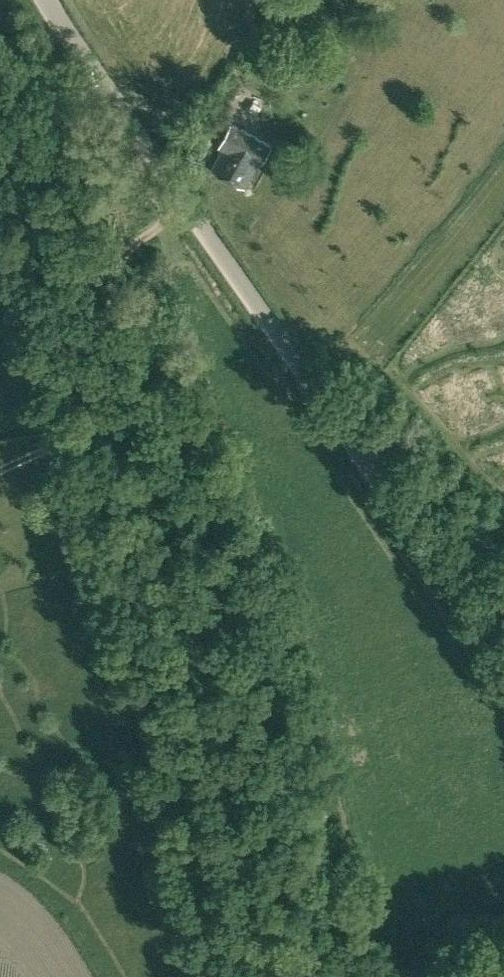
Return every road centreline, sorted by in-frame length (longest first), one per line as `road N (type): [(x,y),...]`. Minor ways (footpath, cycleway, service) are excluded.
road 1 (unclassified): [(503,667),(46,0)]
road 2 (track): [(157,450),(298,976)]
road 3 (track): [(131,381),(112,301),(114,267),(153,226),(192,204)]
road 4 (track): [(0,468),(101,418),(131,381)]

